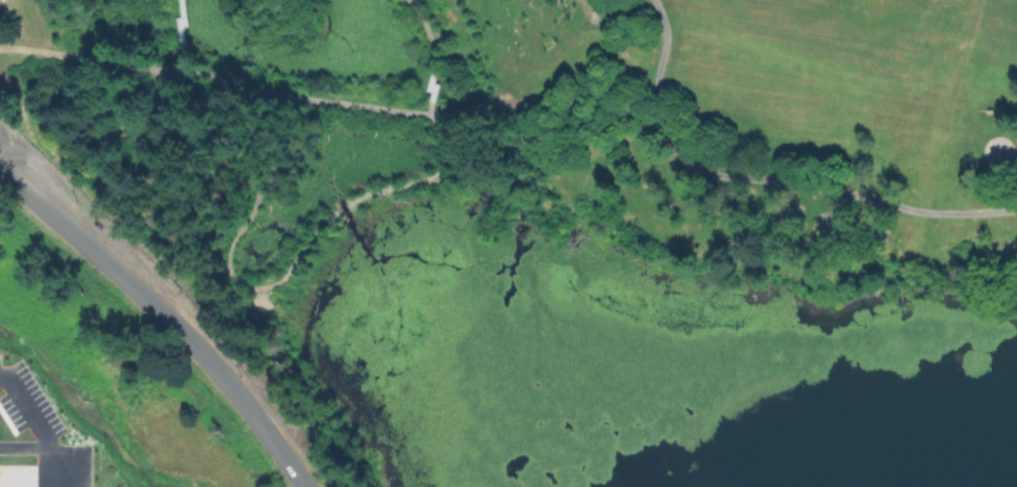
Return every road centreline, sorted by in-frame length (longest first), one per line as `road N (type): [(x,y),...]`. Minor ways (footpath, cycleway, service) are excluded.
road 1 (residential): [(0,169),(161,310),(303,486)]

